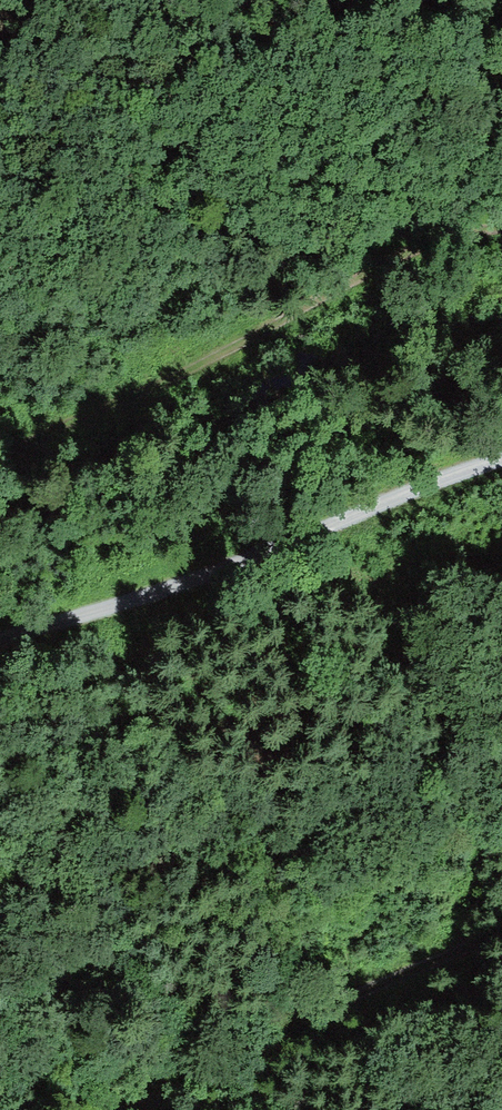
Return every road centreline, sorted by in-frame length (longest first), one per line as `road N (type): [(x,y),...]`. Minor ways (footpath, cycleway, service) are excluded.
road 1 (track): [(501,226),(411,243),(0,462)]
road 2 (track): [(501,461),(449,473),(250,561),(0,639)]
road 3 (track): [(113,1109),(501,933)]

